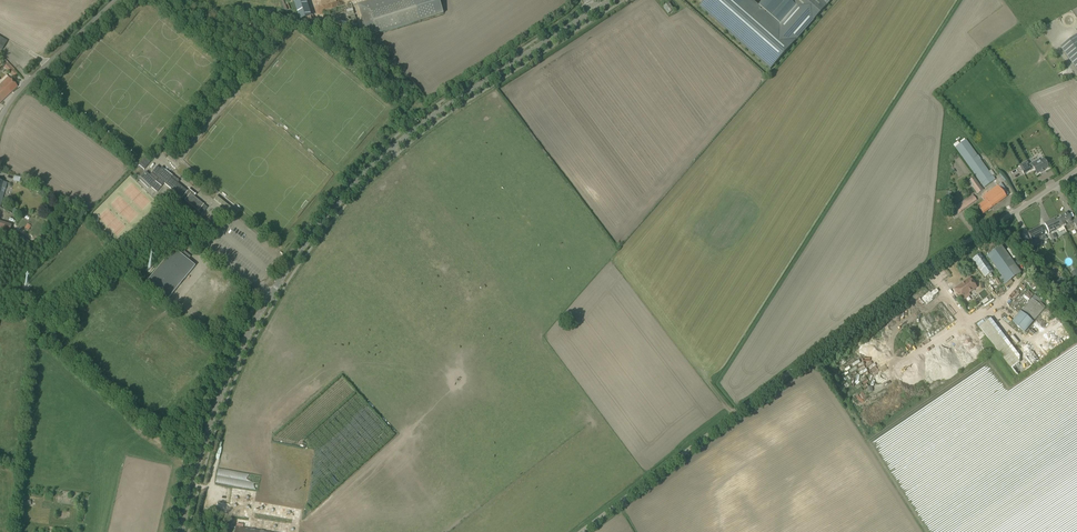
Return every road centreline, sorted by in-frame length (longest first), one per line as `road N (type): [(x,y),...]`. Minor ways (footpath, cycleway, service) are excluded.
road 1 (tertiary): [(180,531),(229,368),(271,289),(325,214),(417,125),(595,10)]
road 2 (unclassified): [(582,531),(978,233),(1076,169)]
road 3 (unclassified): [(0,114),(14,90),(114,0)]

